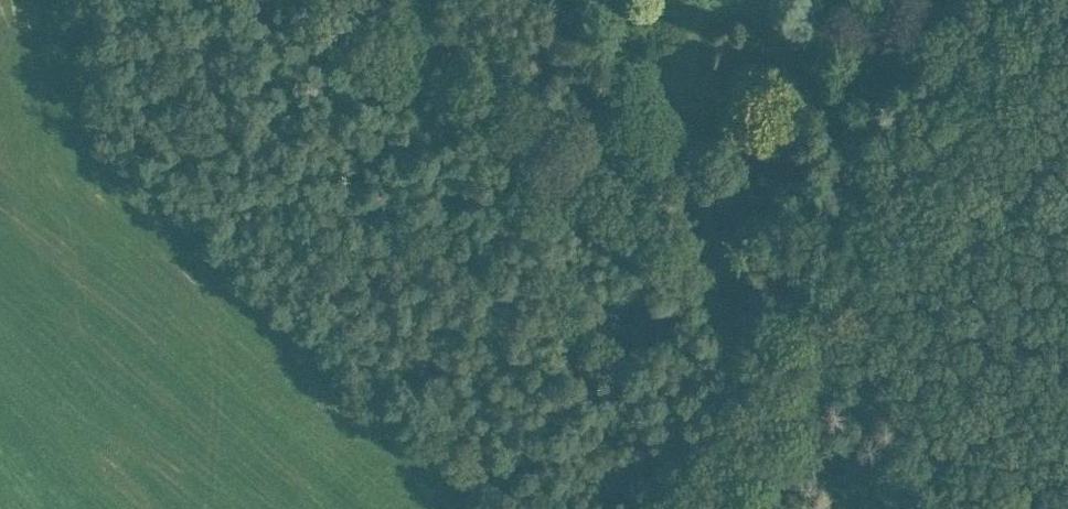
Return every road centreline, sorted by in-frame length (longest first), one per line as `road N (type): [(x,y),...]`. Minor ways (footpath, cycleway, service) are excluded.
road 1 (track): [(663,508),(1067,1)]

